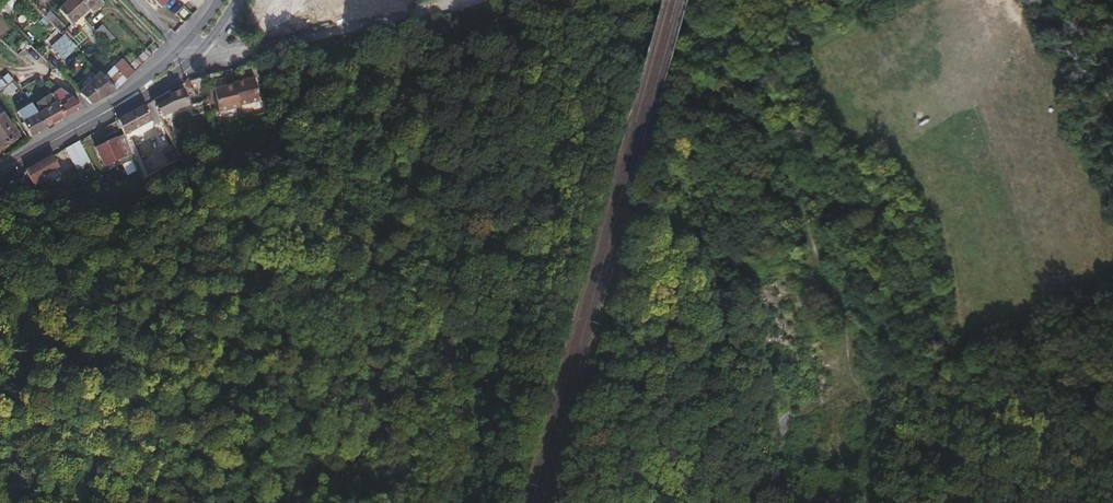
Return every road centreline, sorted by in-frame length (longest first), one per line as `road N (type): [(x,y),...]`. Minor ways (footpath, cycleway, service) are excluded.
road 1 (track): [(636,0),(709,35),(931,335),(991,402),(1112,502)]
road 2 (track): [(457,502),(491,391),(501,327),(498,254),(480,197),(391,20)]
road 3 (track): [(920,502),(864,392),(799,223),(791,145)]
road 4 (residential): [(190,50),(245,60),(460,2)]
road 5 (primary): [(0,172),(144,88),(190,50)]

